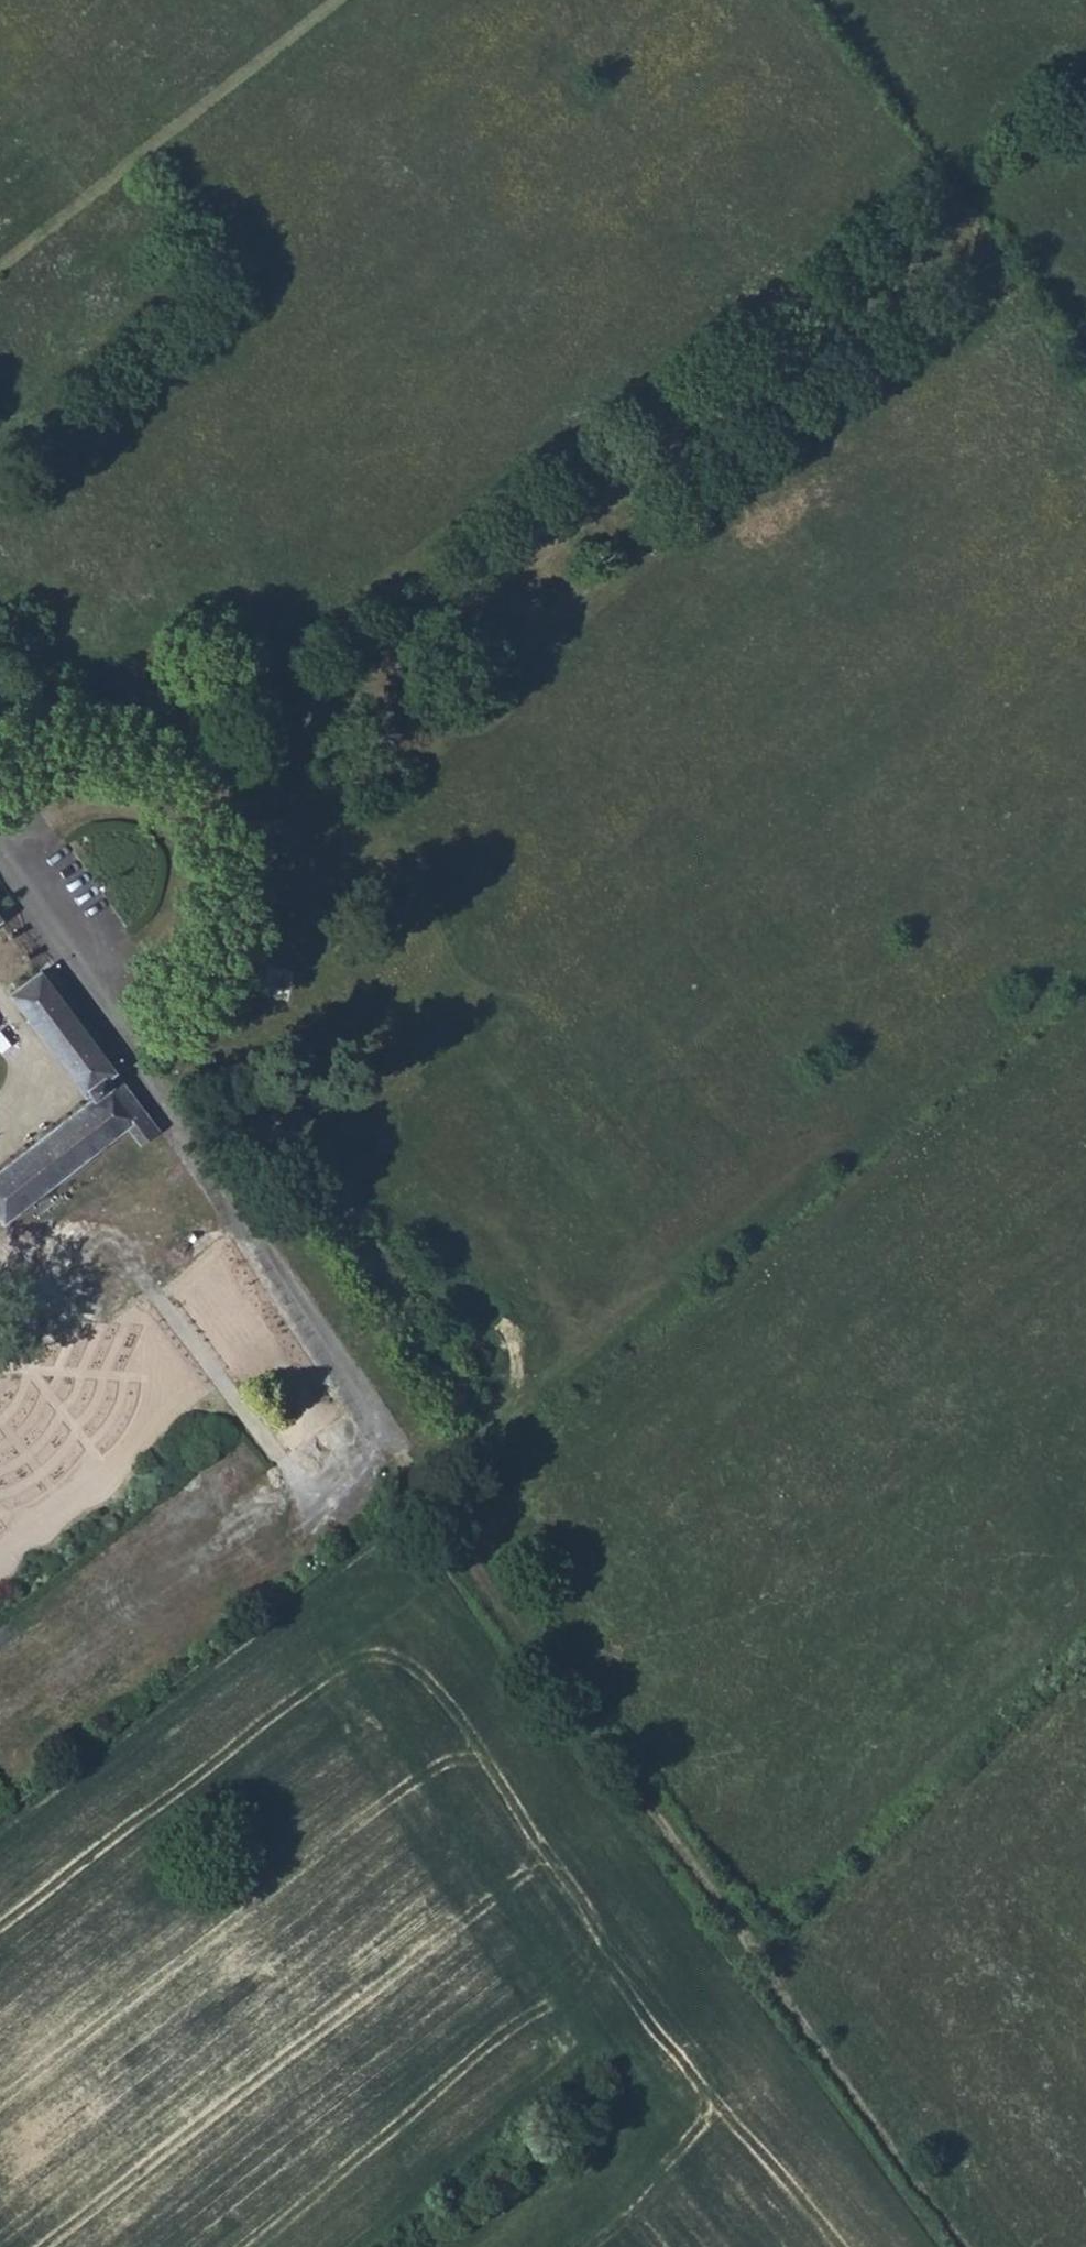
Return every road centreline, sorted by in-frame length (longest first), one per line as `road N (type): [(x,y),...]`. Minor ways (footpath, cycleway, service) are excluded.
road 1 (track): [(963,2246),(872,2126),(0,844)]
road 2 (track): [(0,817),(71,787),(112,787),(166,809),(187,831),(193,885),(175,917),(96,986)]

